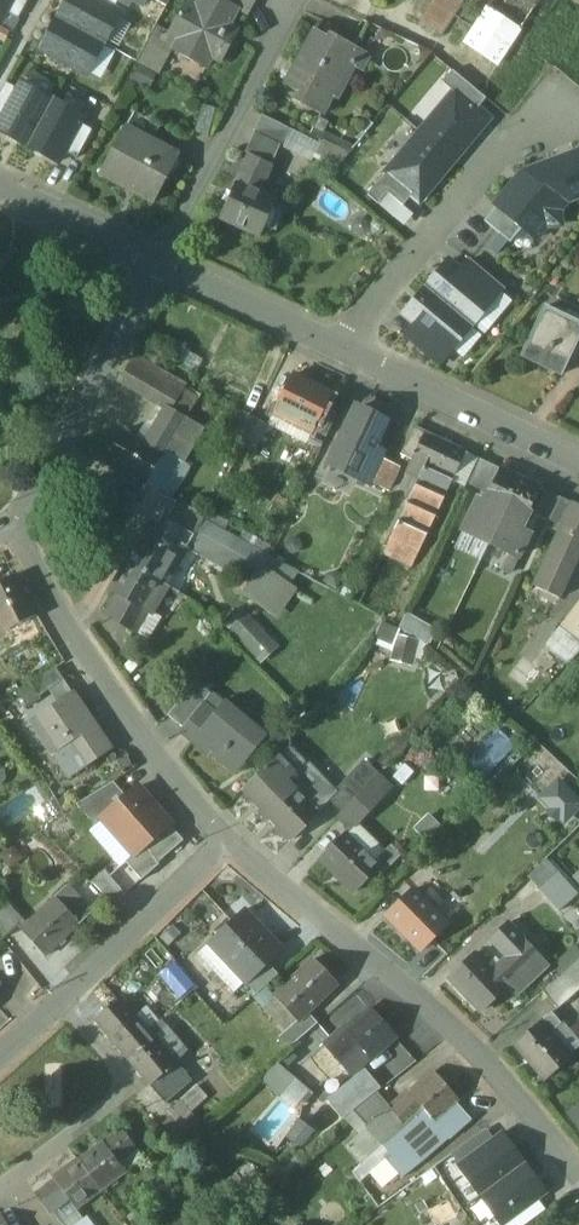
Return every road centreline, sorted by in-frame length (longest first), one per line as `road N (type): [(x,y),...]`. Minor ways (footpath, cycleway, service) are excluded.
road 1 (residential): [(226,840),(468,1044),(578,1175)]
road 2 (residential): [(9,526),(135,727),(226,840)]
road 3 (residential): [(352,350),(374,304),(544,102)]
road 4 (residential): [(9,526),(158,260)]
road 5 (residential): [(0,1197),(139,1088),(61,998)]
road 6 (residential): [(158,260),(287,10)]
road 7 (residential): [(352,350),(578,463)]
road 8 (residential): [(226,840),(61,998)]
road 9 (residential): [(158,260),(352,350)]
road 10 (residential): [(0,182),(158,260)]

